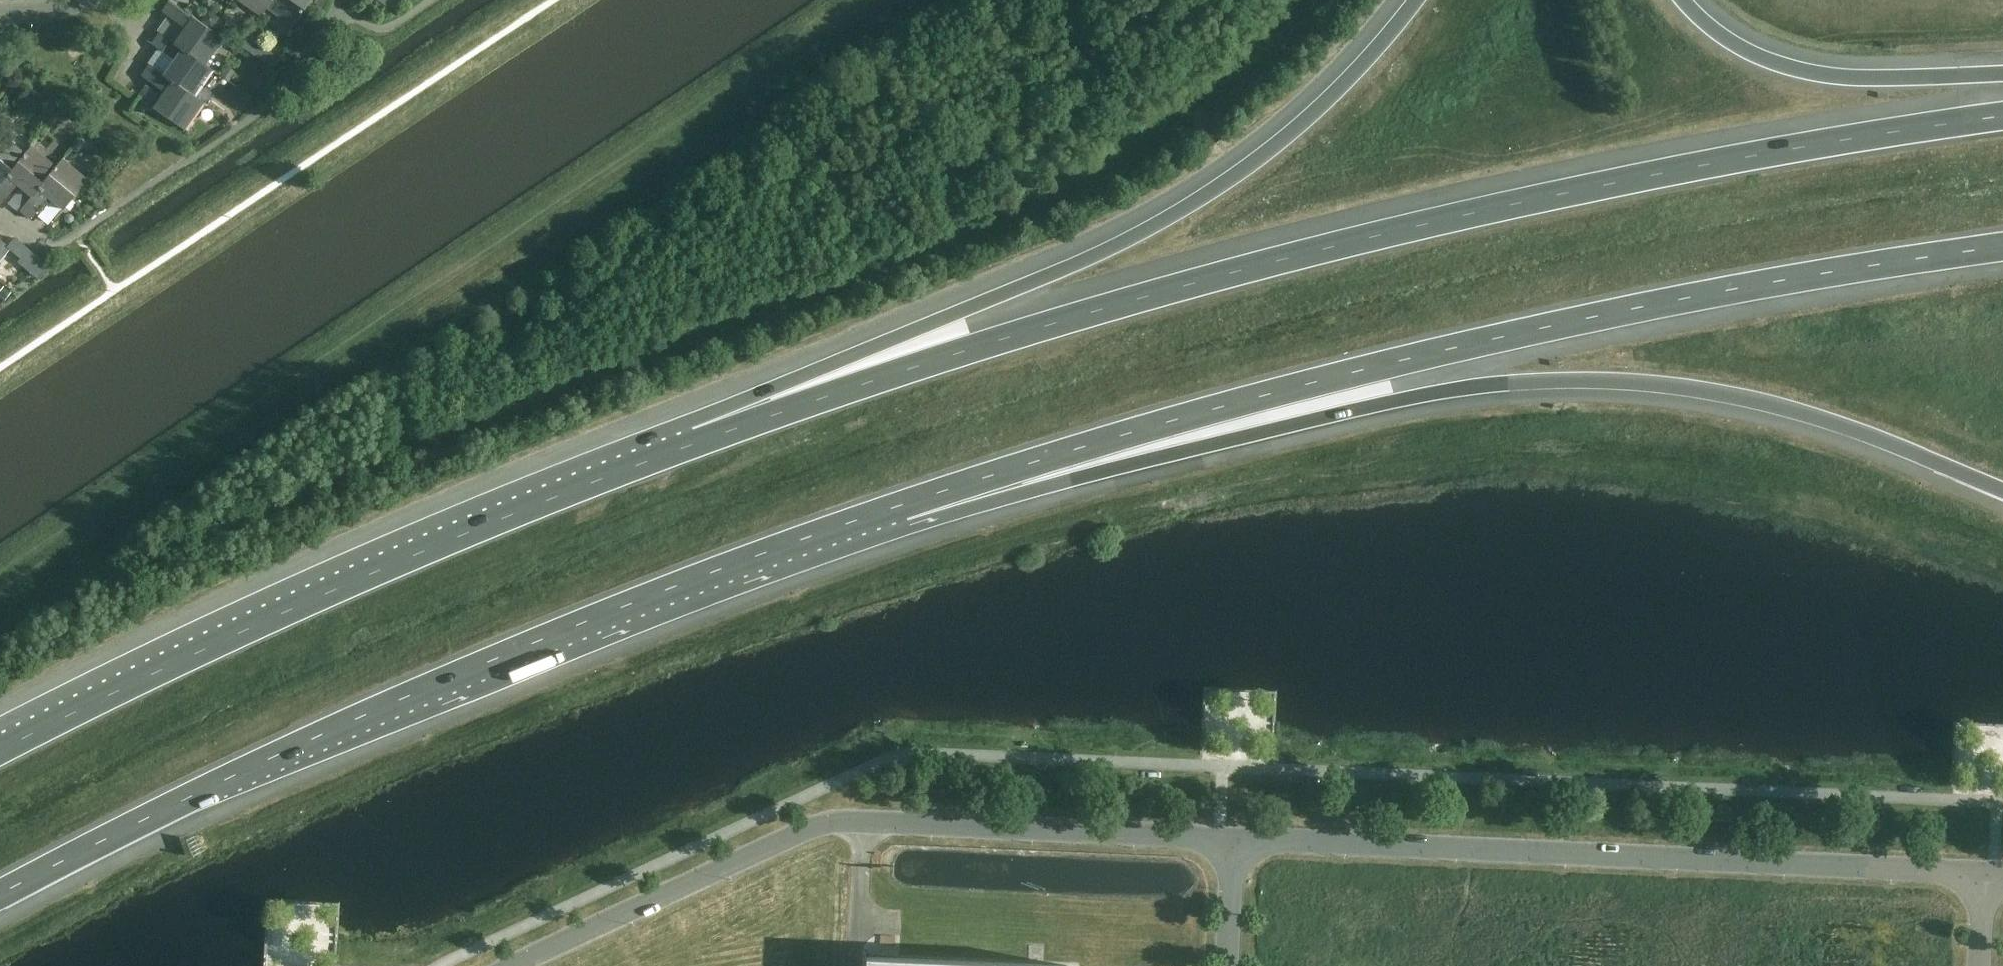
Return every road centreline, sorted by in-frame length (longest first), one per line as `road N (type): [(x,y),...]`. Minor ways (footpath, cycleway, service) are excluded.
road 1 (motorway): [(2002,116),(1745,158),(1428,223),(1102,309),(697,443)]
road 2 (motorway): [(903,505),(1406,360),(1727,291),(2002,246)]
road 3 (motorway): [(903,505),(1395,401),(1552,379),(1640,381),(1784,407),(2002,490)]
road 4 (motorway): [(0,895),(410,695),(601,614),(903,505)]
road 5 (motorway): [(1416,0),(1340,87),(1218,189),(697,443)]
road 6 (unclassified): [(493,965),(778,834),(843,822),(1231,838)]
road 7 (motorway): [(697,443),(329,591),(0,750)]
road 8 (unclassified): [(1231,838),(1983,871)]
road 9 (motorway): [(2002,72),(1814,73),(1768,61),(1719,34),(1683,0)]
road 10 (unclassified): [(1226,965),(1231,838)]

